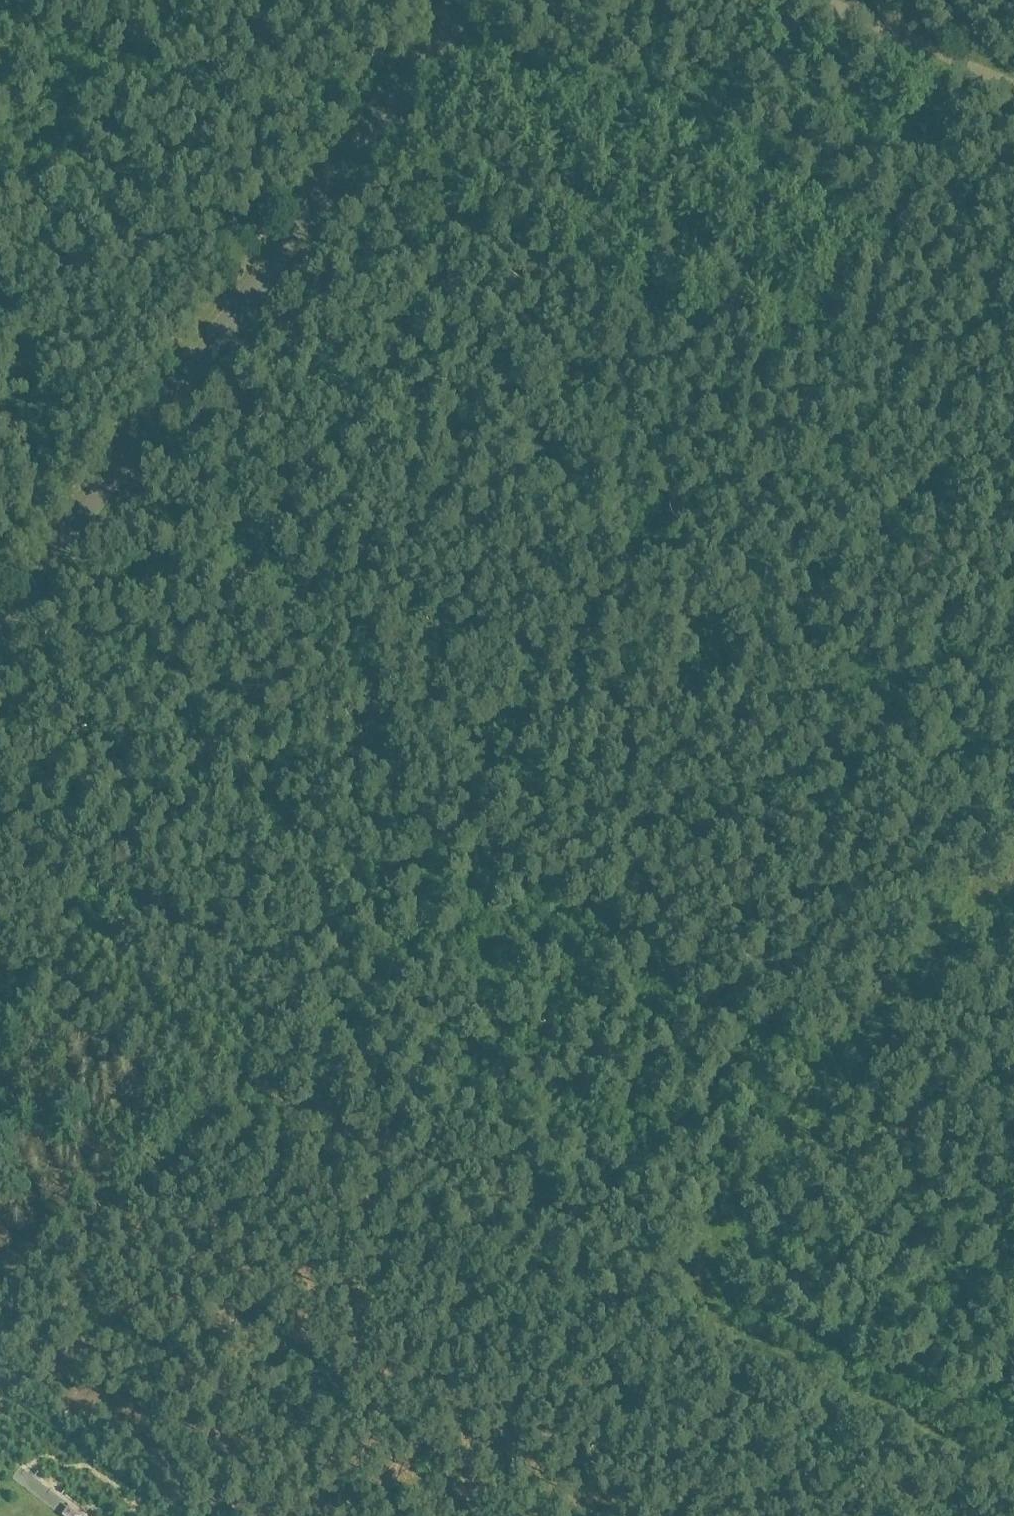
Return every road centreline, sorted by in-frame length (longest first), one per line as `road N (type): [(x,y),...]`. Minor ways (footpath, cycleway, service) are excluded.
road 1 (tertiary): [(0,626),(468,0)]
road 2 (track): [(687,1281),(1013,1427)]
road 3 (track): [(809,0),(1013,93)]

